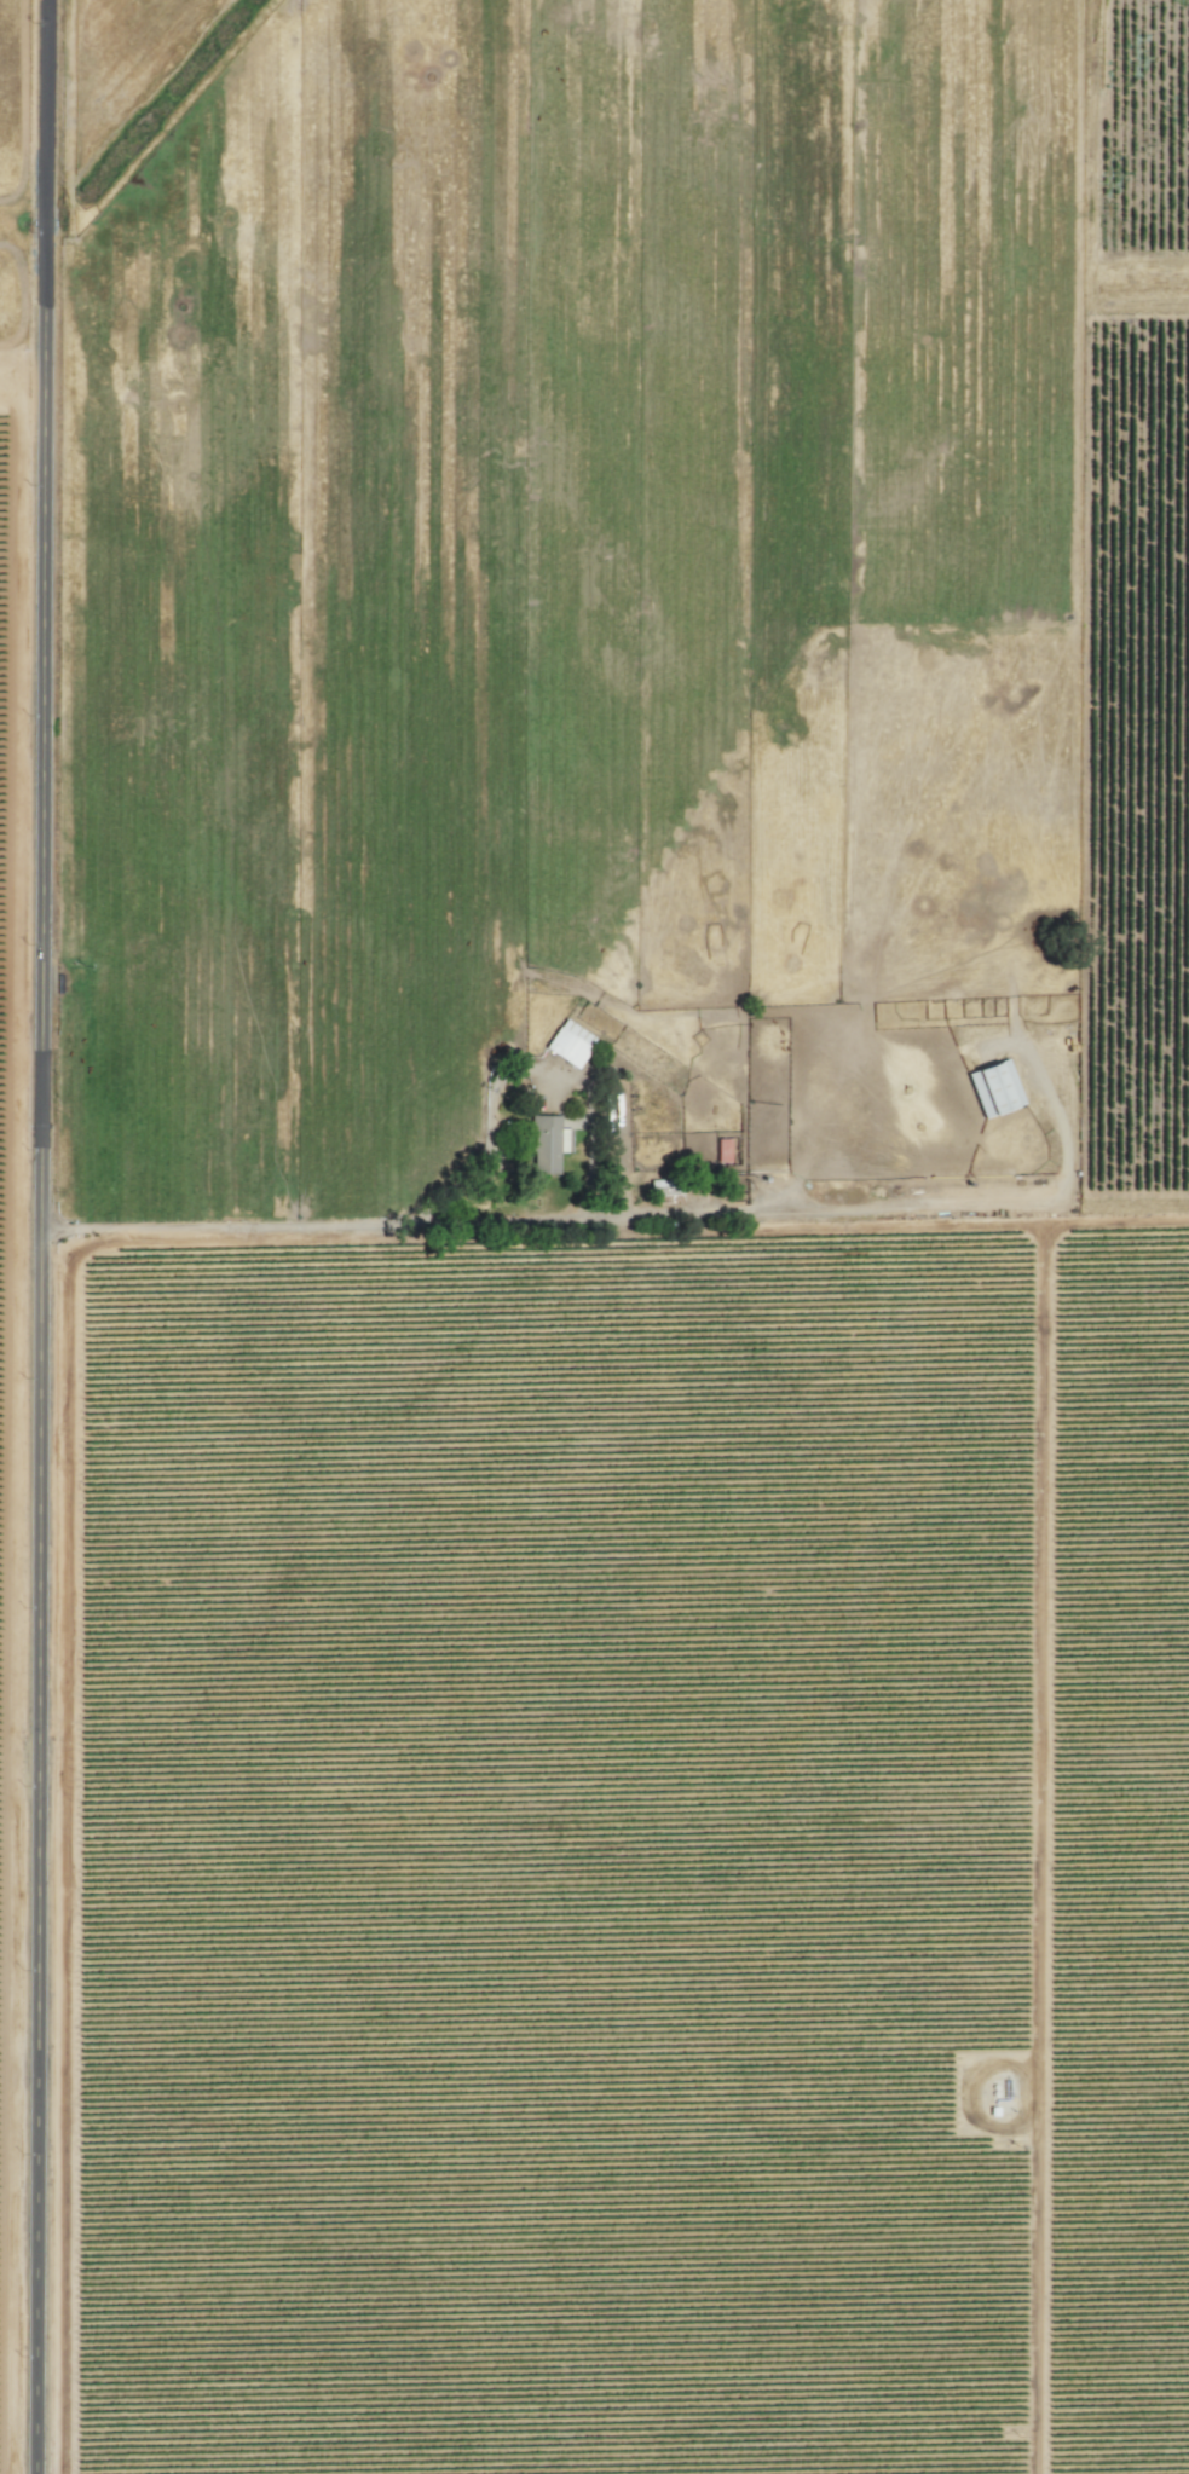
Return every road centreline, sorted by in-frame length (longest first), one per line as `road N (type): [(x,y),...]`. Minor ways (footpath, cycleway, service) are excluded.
road 1 (residential): [(39,2473),(53,0)]
road 2 (residential): [(1043,2473),(1039,1803),(1047,1229)]
road 3 (residential): [(47,1249),(1188,1227)]

